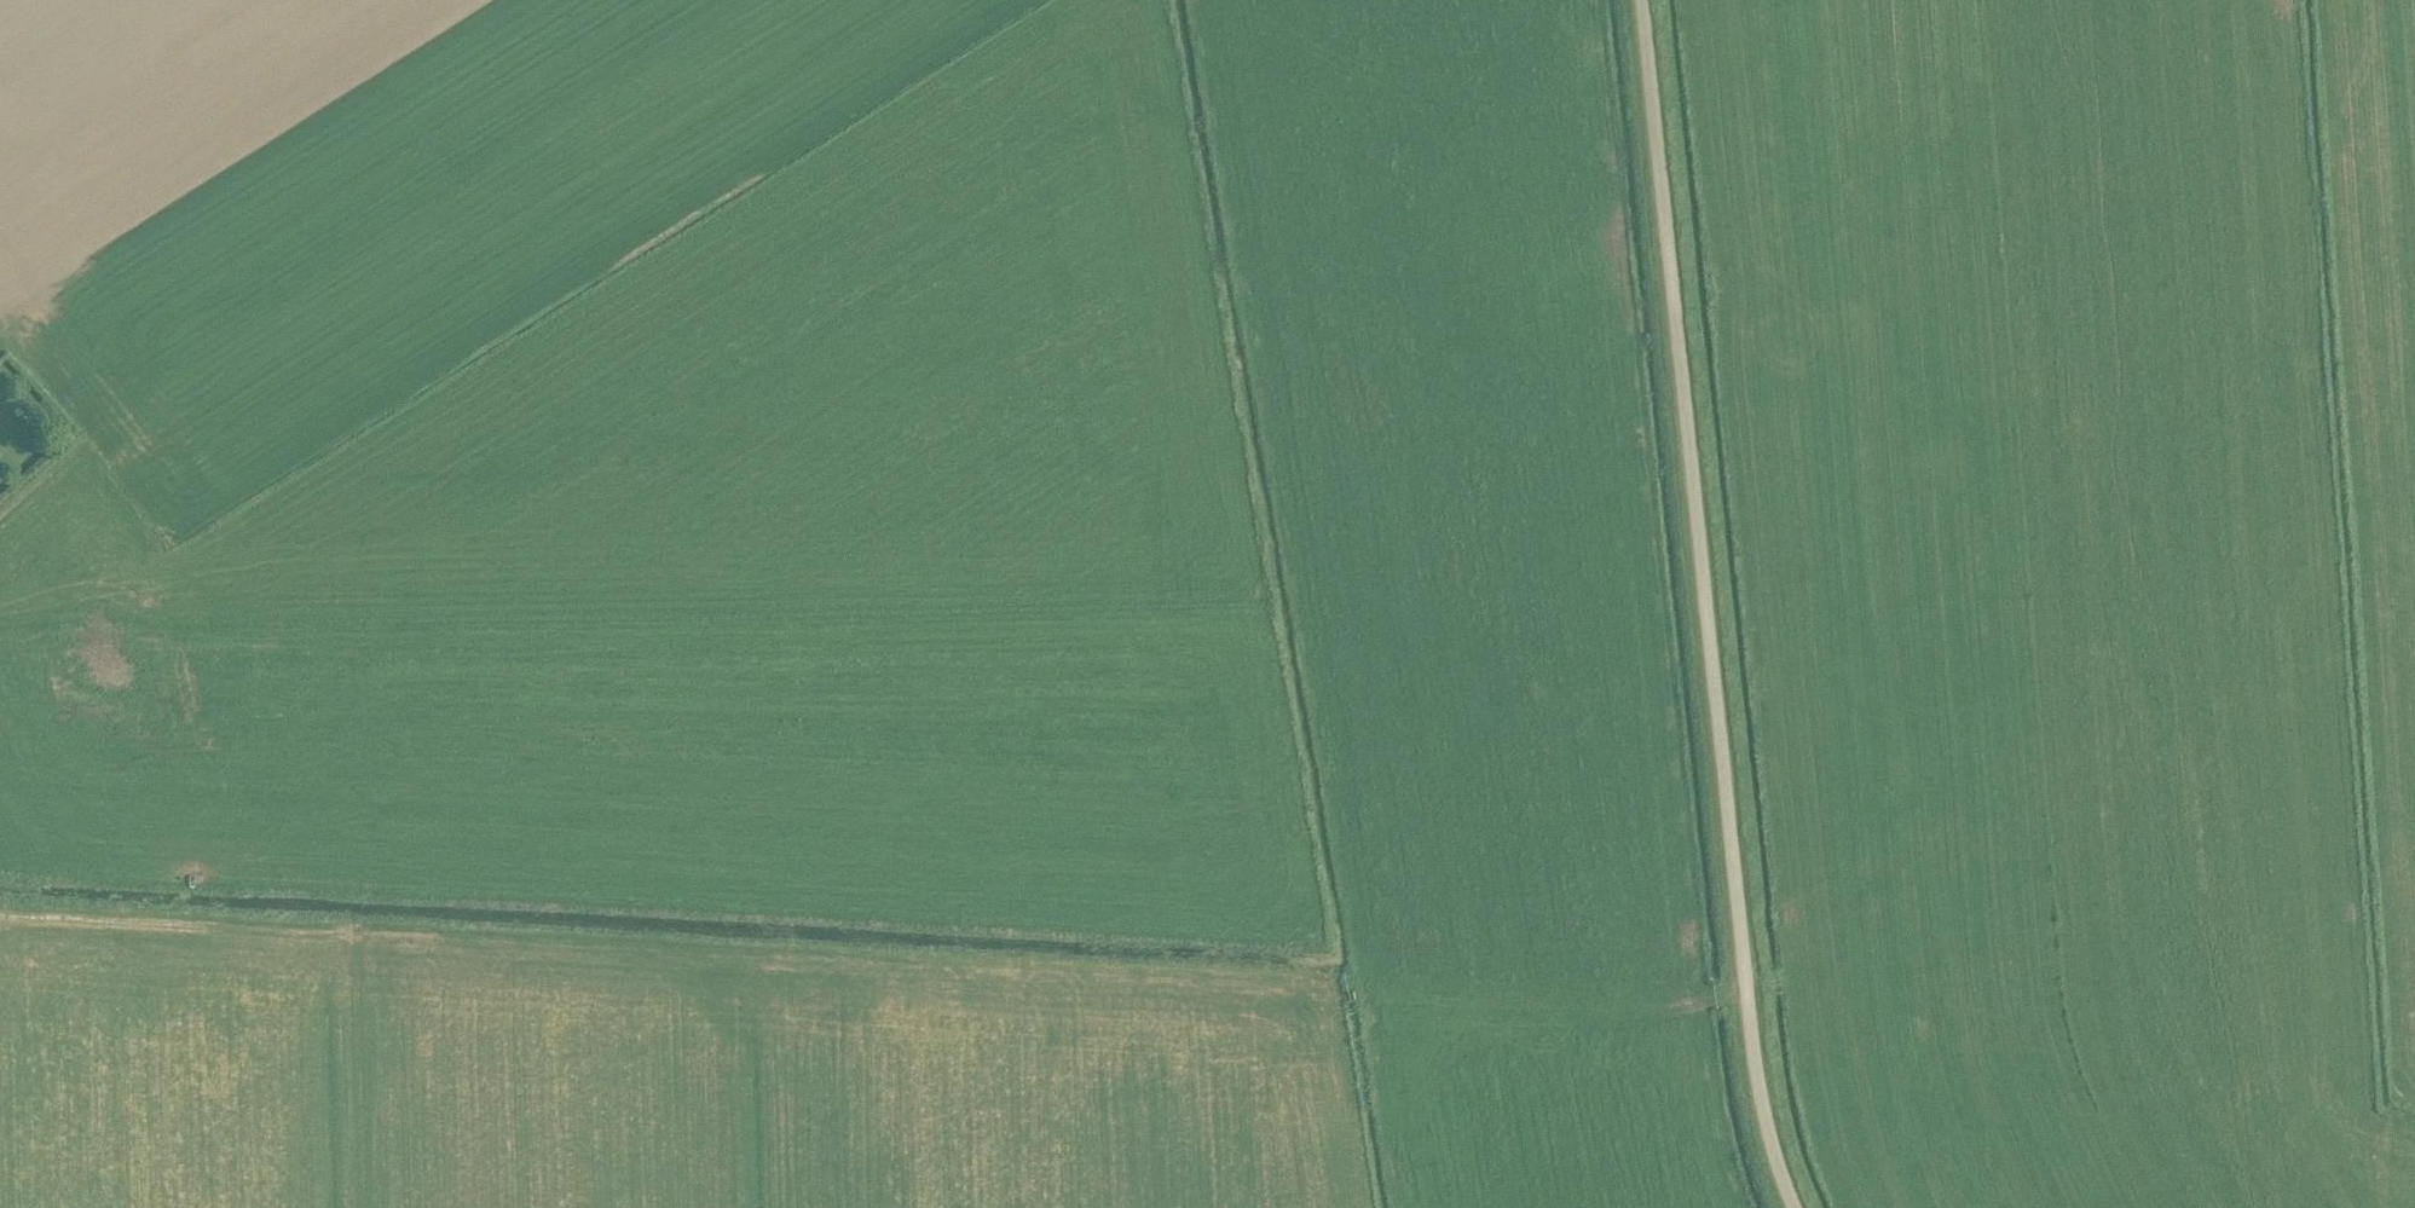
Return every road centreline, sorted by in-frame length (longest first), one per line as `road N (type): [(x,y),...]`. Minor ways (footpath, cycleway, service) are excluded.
road 1 (unclassified): [(1796,1207),(1757,1099),(1640,0)]

